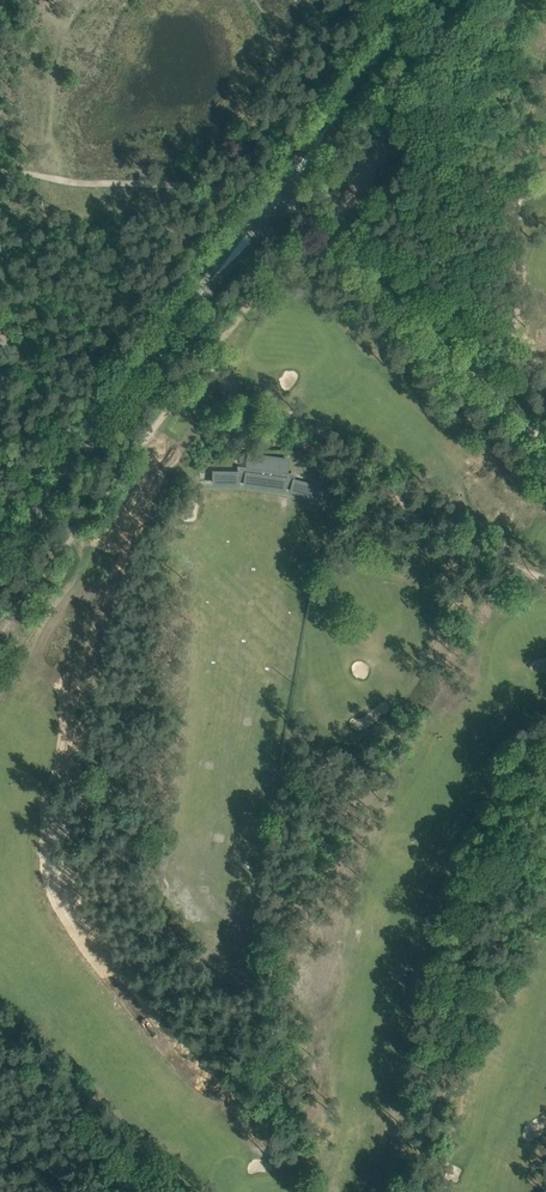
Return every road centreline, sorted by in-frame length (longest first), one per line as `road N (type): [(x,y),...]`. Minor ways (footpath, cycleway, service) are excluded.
road 1 (secondary): [(0,560),(425,0)]
road 2 (track): [(545,454),(279,198)]

